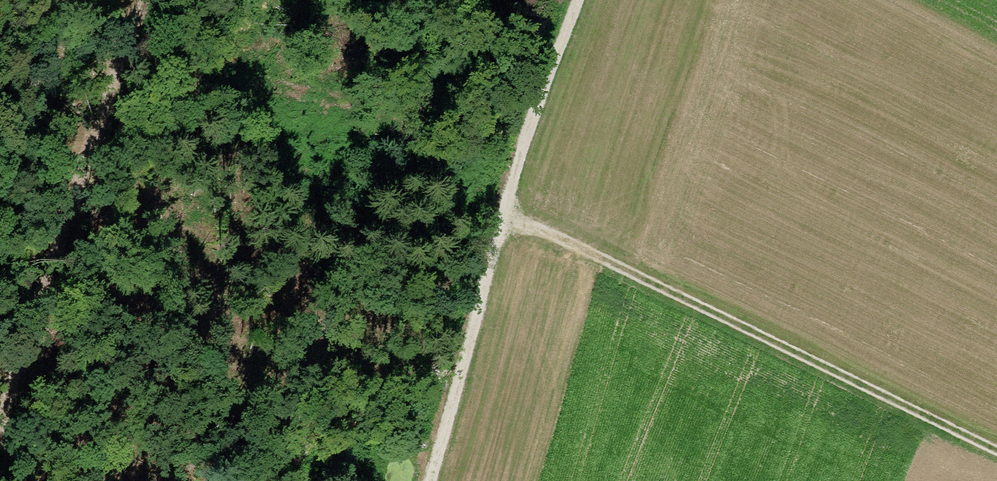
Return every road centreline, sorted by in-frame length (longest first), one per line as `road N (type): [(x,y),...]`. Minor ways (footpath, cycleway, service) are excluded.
road 1 (track): [(498,211),(996,450)]
road 2 (track): [(574,0),(498,211),(427,480)]
road 3 (track): [(0,389),(90,124),(142,0)]

